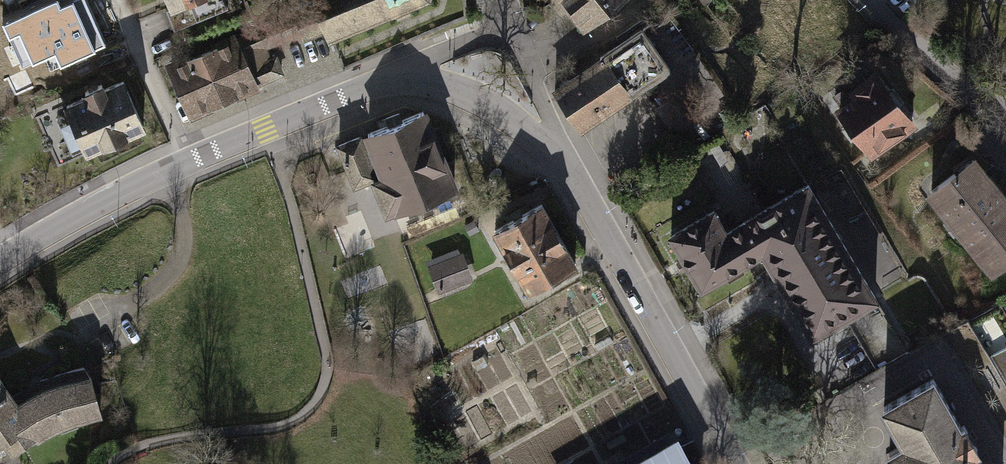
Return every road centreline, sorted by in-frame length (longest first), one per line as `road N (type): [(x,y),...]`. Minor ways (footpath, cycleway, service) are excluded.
road 1 (residential): [(561,158),(454,87),(396,73),(75,213),(0,260)]
road 2 (residential): [(736,463),(561,158)]
road 3 (residential): [(870,0),(1005,123)]
road 4 (residential): [(561,158),(500,0)]

